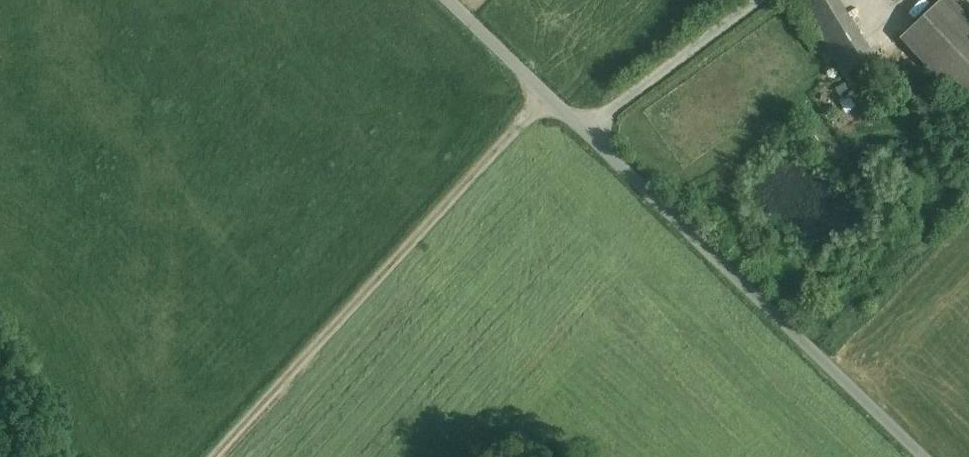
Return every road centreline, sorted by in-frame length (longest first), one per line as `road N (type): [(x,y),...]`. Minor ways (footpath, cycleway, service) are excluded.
road 1 (unclassified): [(924,456),(445,0)]
road 2 (track): [(547,97),(214,456)]

